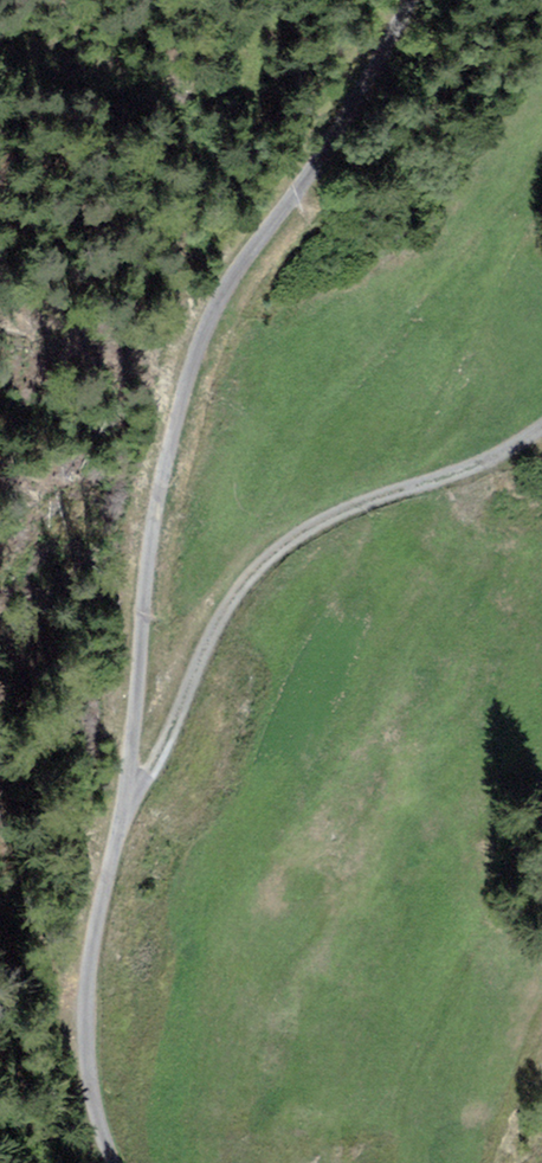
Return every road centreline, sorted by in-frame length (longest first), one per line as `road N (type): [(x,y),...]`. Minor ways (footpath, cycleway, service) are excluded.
road 1 (unclassified): [(124,1162),(99,1027),(112,922),(139,826),(148,672),(184,458),(225,315),(336,138),(411,0)]
road 2 (track): [(139,826),(191,735),(214,664),(254,591),(337,524),(496,461),(541,429)]

